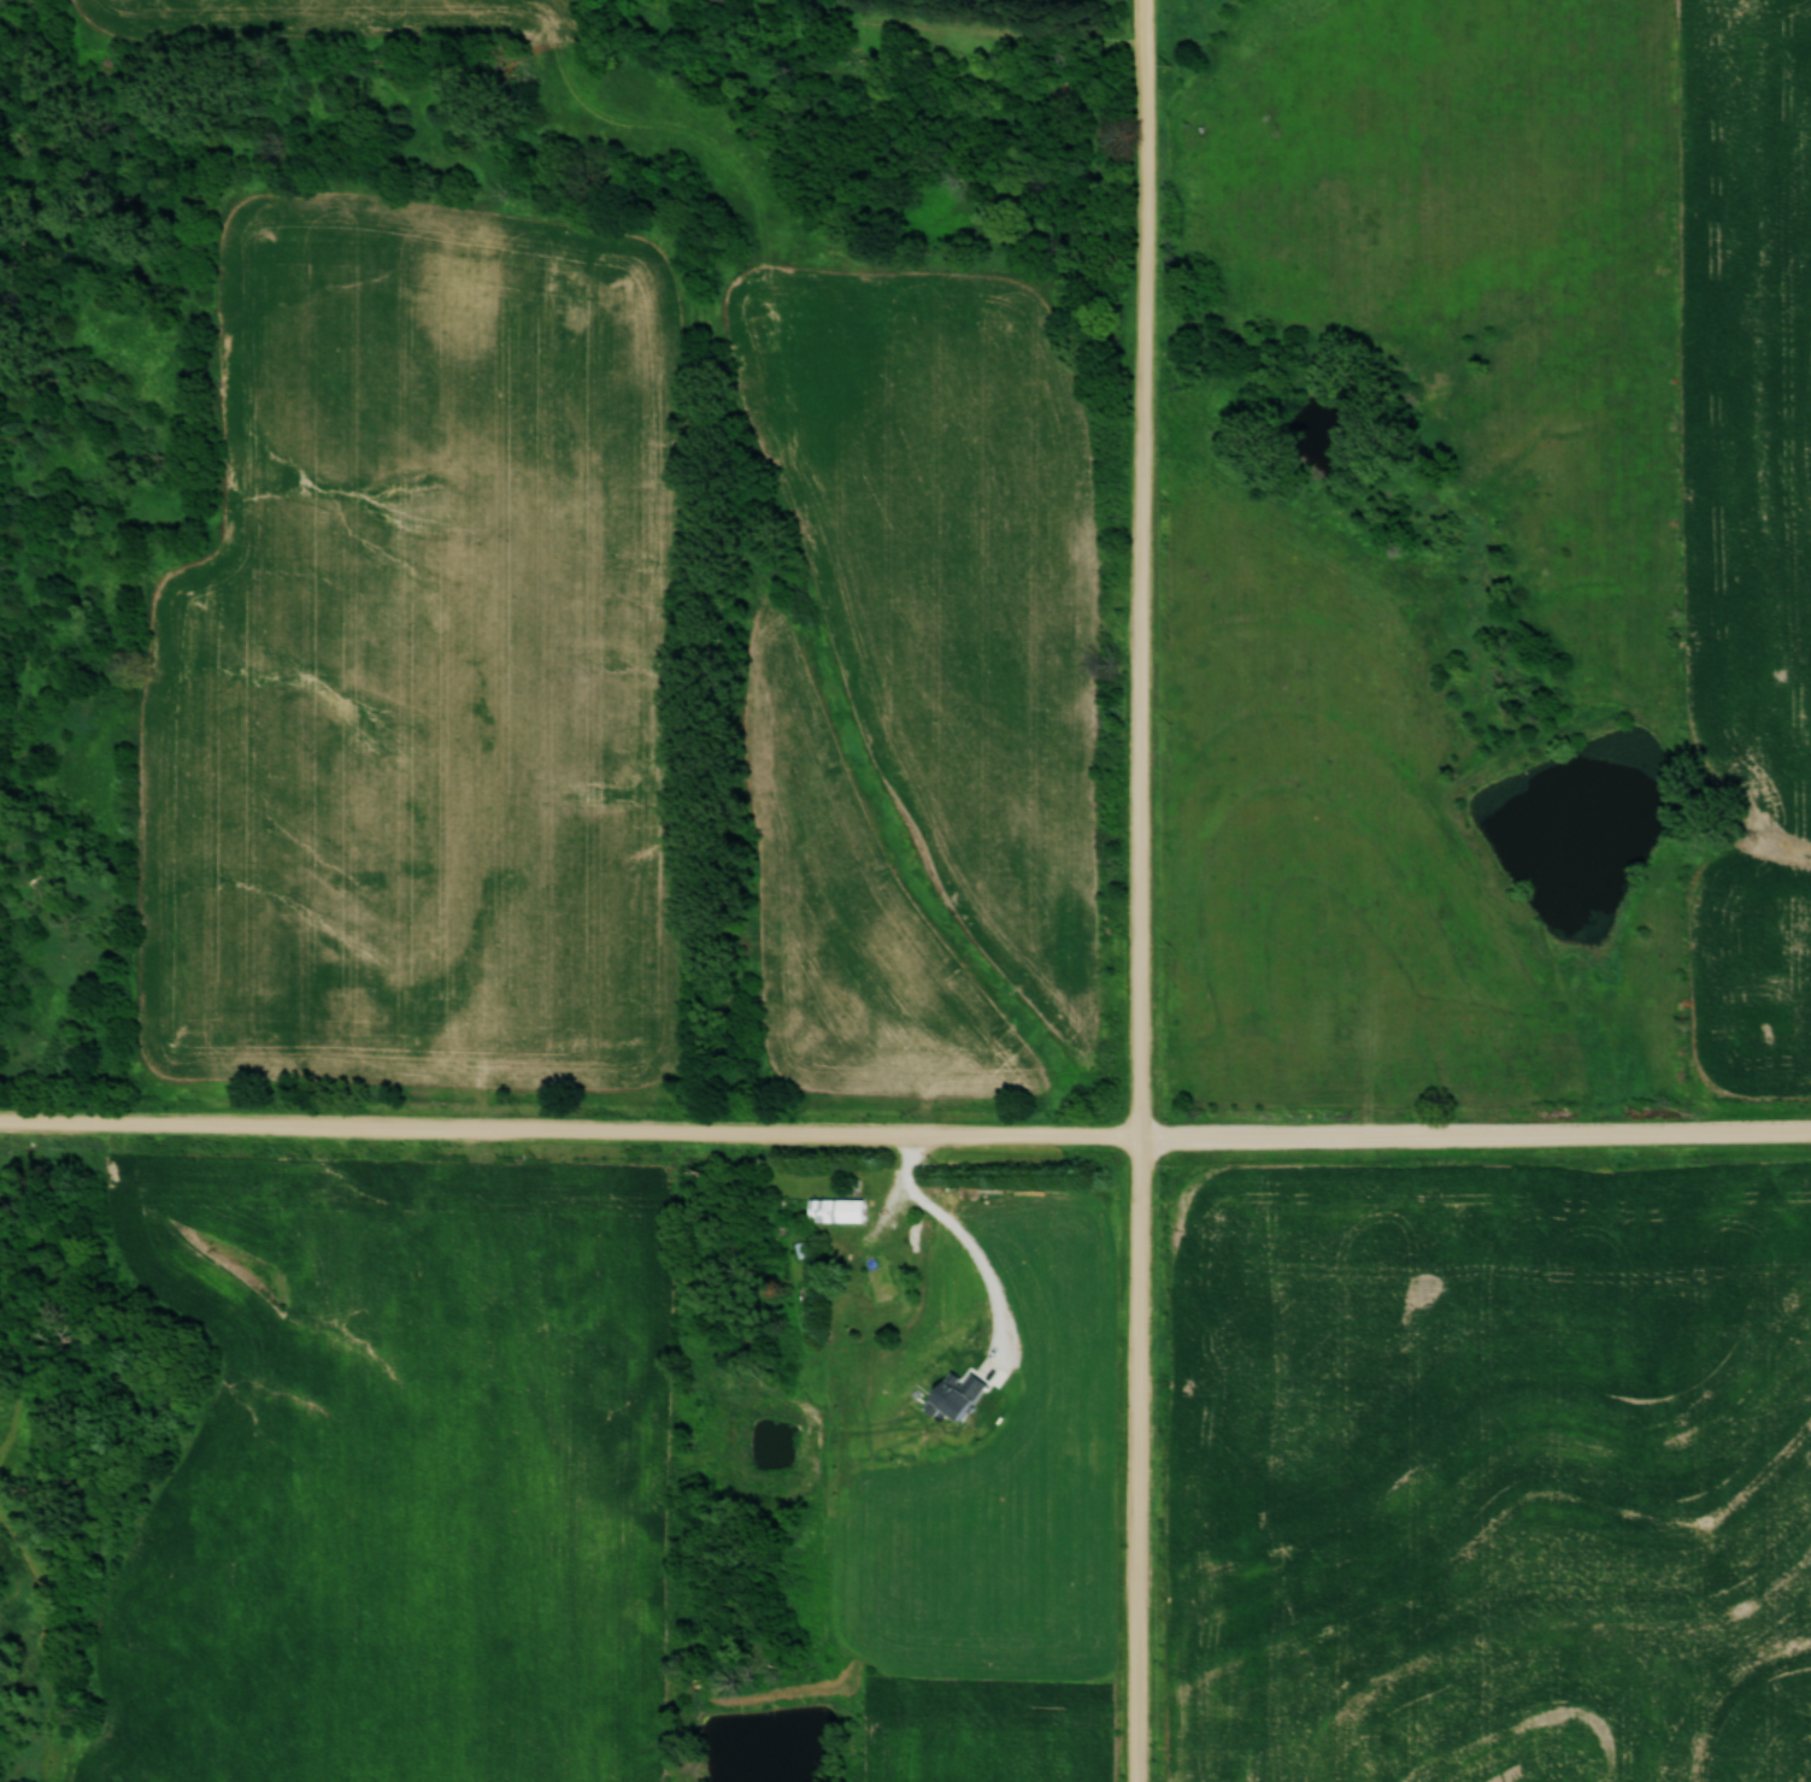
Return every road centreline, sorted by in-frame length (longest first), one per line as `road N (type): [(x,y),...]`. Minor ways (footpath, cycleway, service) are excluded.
road 1 (residential): [(1135,0),(1129,1781)]
road 2 (residential): [(1133,1142),(0,1123)]
road 3 (residential): [(1133,1142),(1810,1132)]

